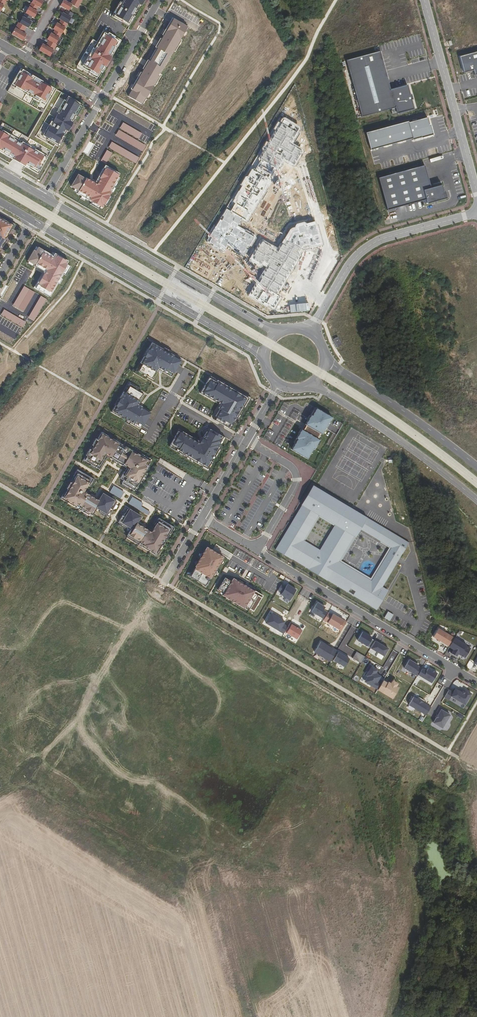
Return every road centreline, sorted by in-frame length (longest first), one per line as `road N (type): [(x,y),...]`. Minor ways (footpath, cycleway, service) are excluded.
road 1 (unclassified): [(0,486),(454,756)]
road 2 (residential): [(202,517),(473,683)]
road 3 (unclassified): [(31,220),(265,356)]
road 4 (unclassified): [(277,335),(44,198)]
road 5 (unclassified): [(309,385),(476,500)]
road 6 (unclassified): [(476,466),(324,358)]
road 7 (residential): [(202,517),(278,384)]

